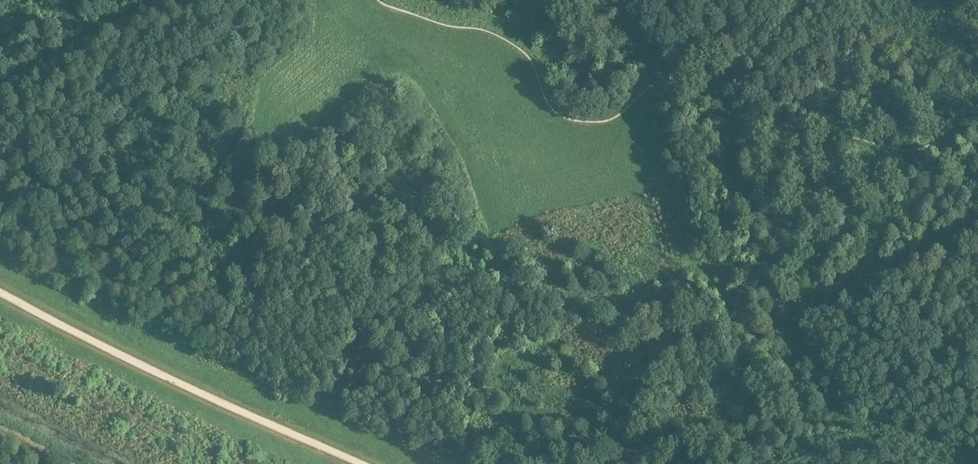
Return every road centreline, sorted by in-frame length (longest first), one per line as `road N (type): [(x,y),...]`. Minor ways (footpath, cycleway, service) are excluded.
road 1 (track): [(356,463),(0,292)]

